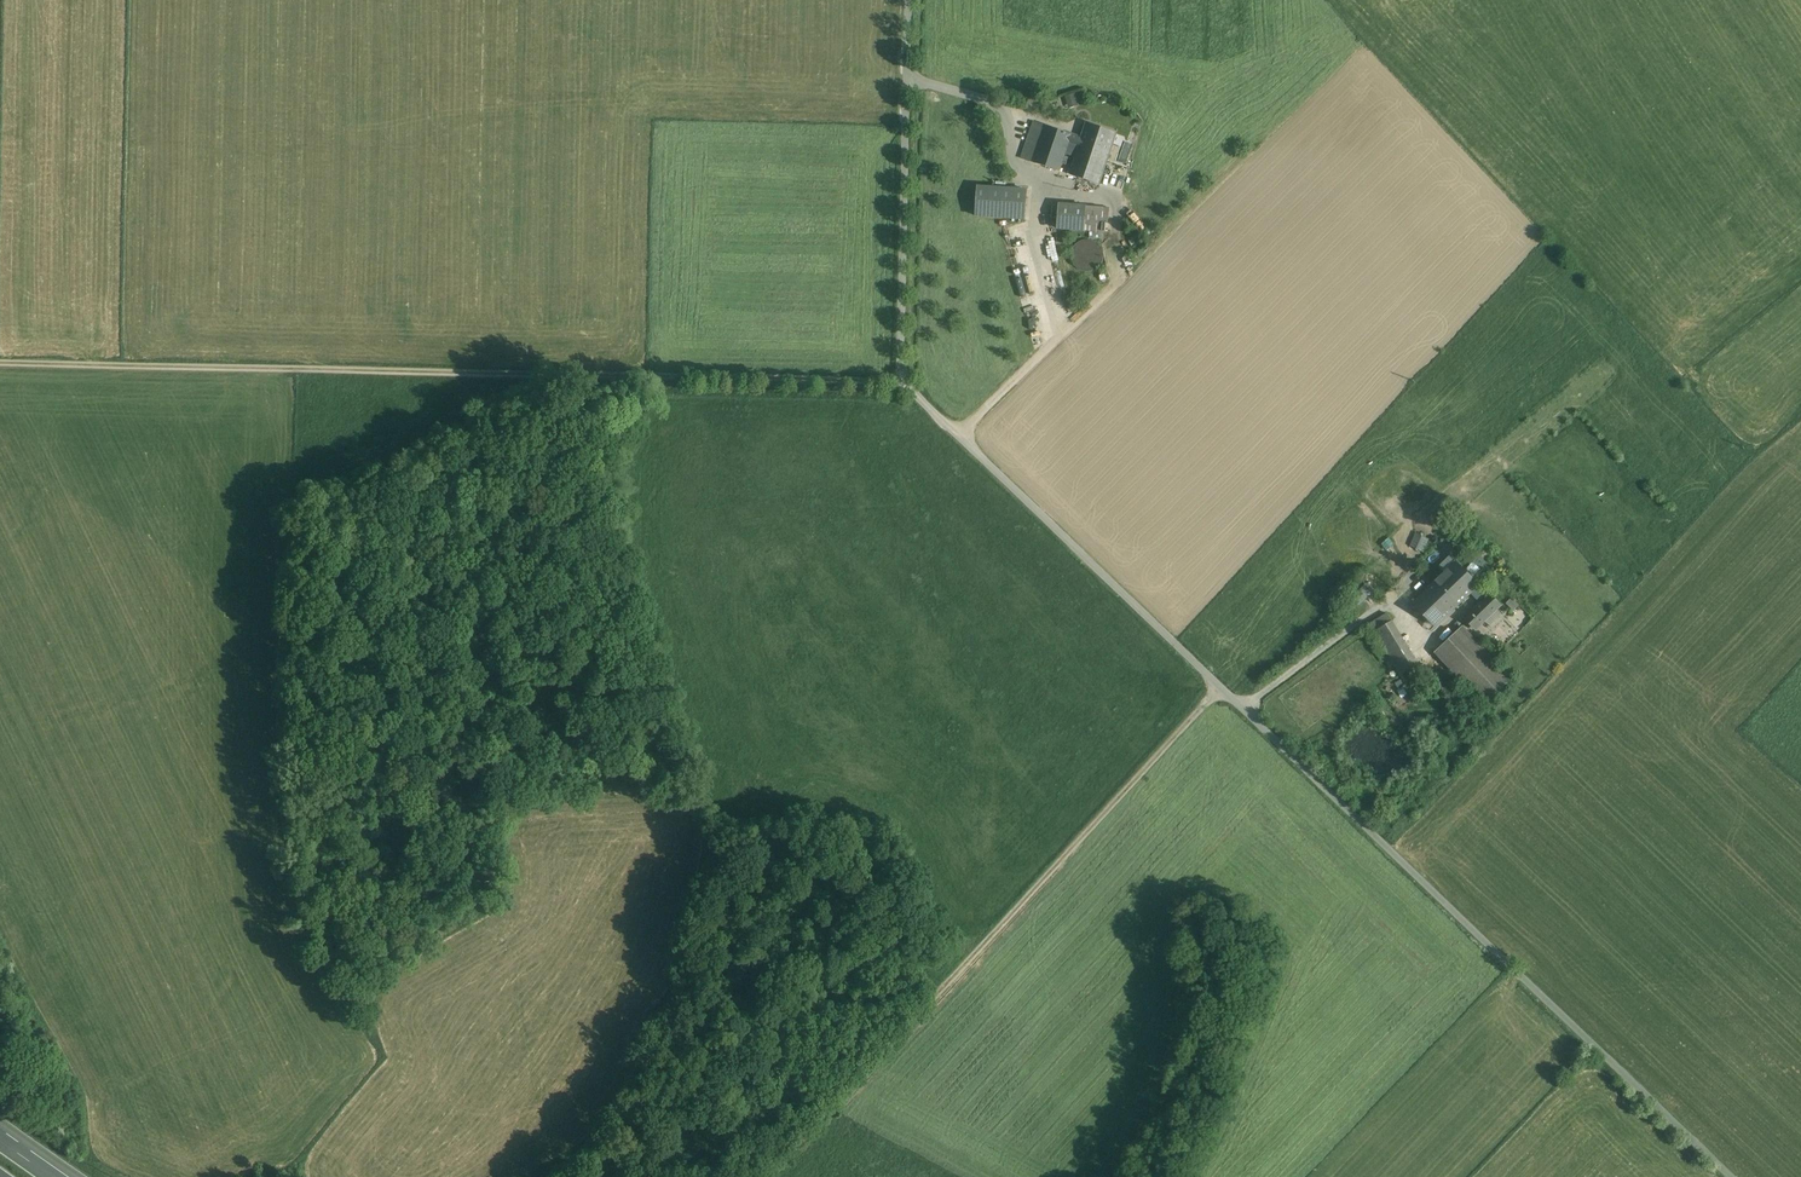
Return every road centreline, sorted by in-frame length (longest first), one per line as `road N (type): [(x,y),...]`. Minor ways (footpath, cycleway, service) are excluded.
road 1 (unclassified): [(1732,1176),(902,381),(910,0)]
road 2 (track): [(902,381),(0,362)]
road 3 (track): [(1220,688),(770,1176)]

